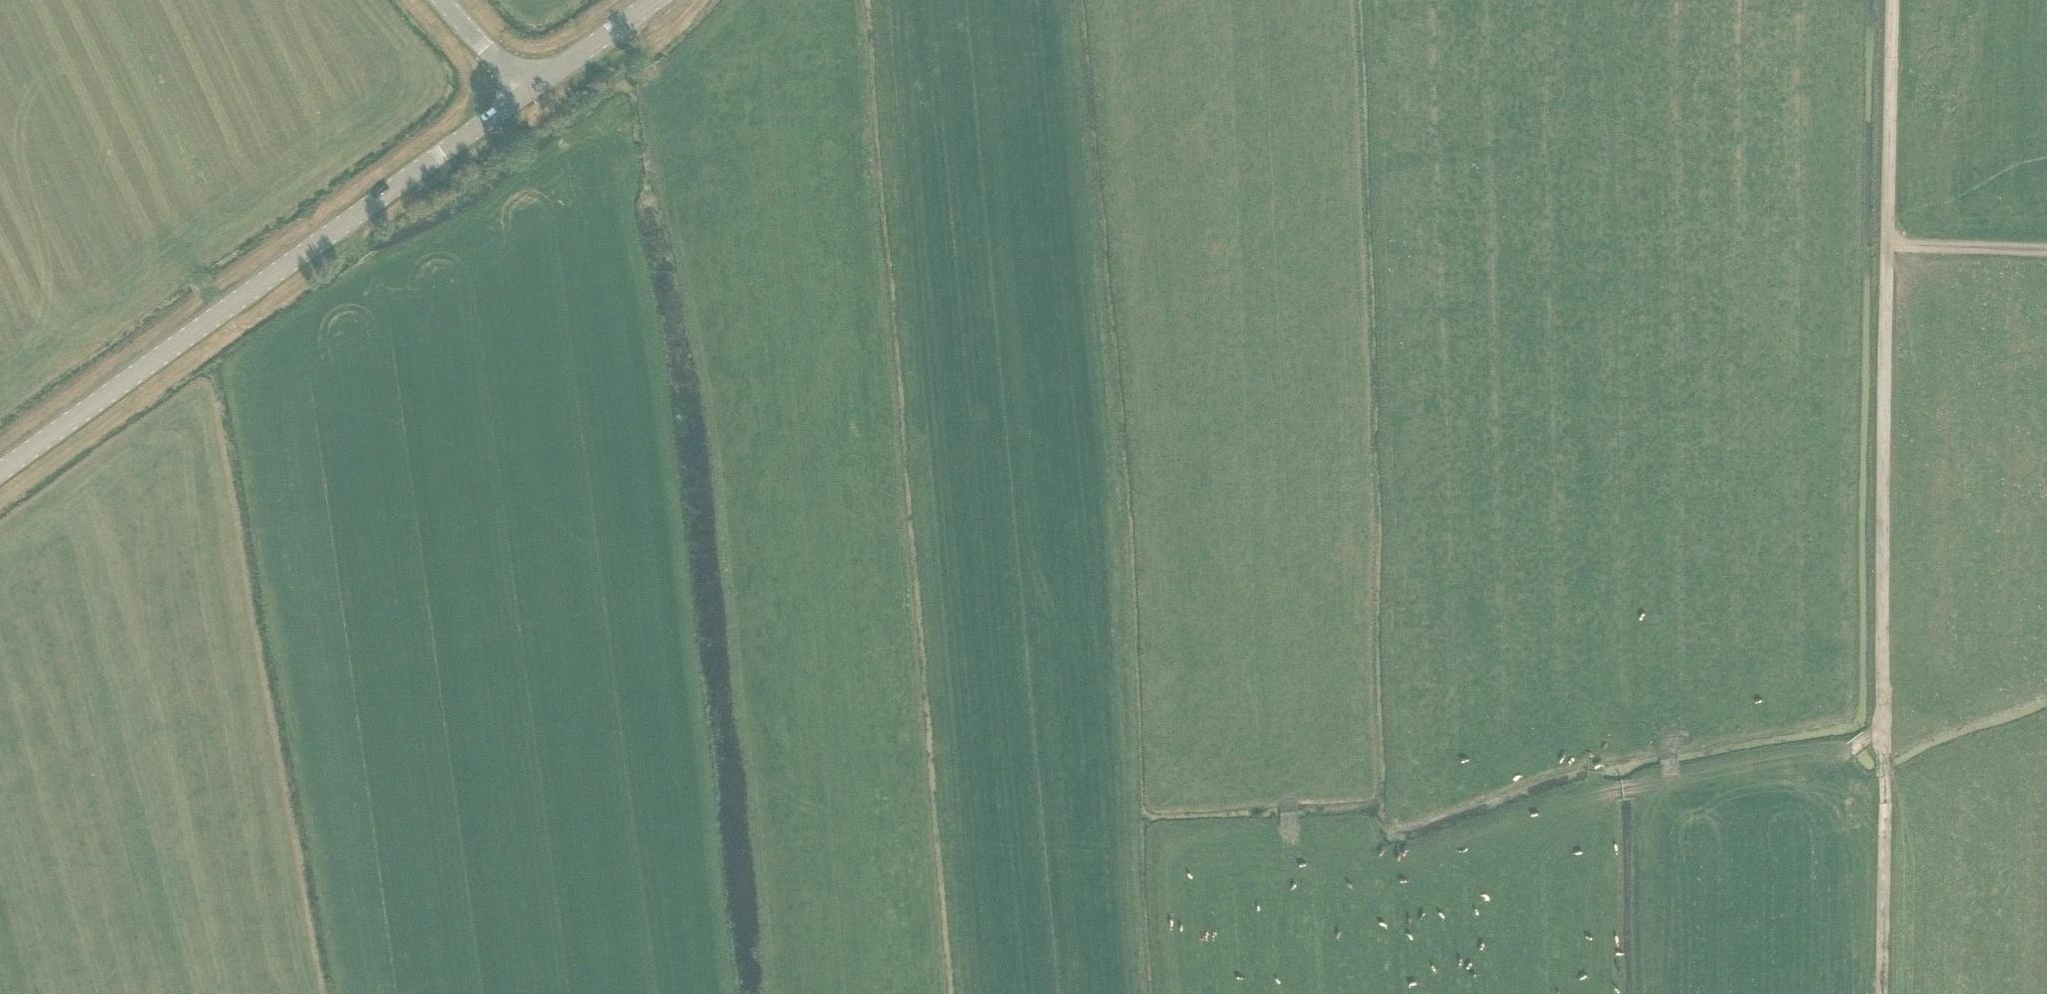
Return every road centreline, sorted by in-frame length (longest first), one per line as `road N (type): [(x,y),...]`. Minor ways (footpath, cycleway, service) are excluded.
road 1 (track): [(1890,0),(1881,993)]
road 2 (secondary): [(0,473),(524,89)]
road 3 (secondary): [(524,89),(656,0)]

